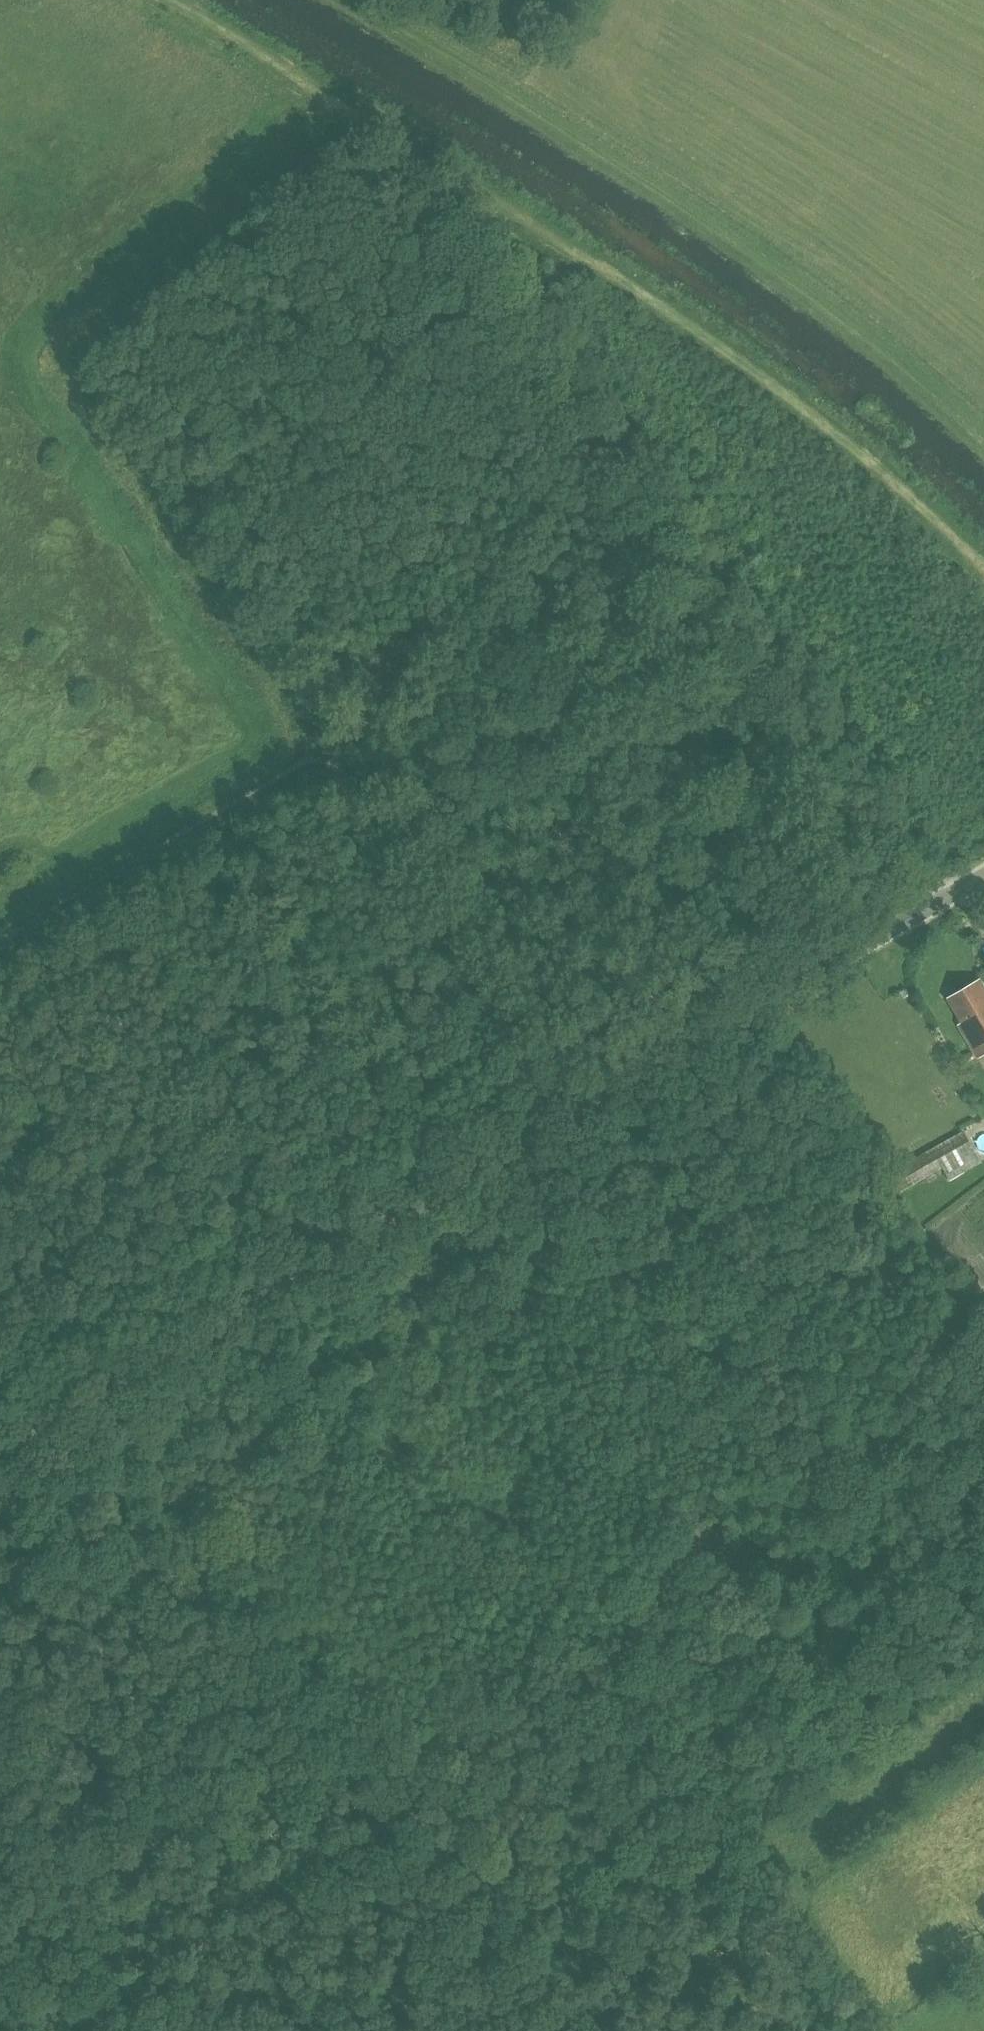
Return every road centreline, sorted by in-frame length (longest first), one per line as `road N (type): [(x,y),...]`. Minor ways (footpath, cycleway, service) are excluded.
road 1 (unclassified): [(0,1449),(983,878)]
road 2 (track): [(983,562),(838,427),(687,315),(168,0)]
road 3 (track): [(939,904),(431,155)]
road 4 (track): [(365,120),(300,154),(76,338),(71,355),(100,417),(316,748),(315,761)]
road 5 (track): [(361,0),(720,219),(871,327),(983,422)]

